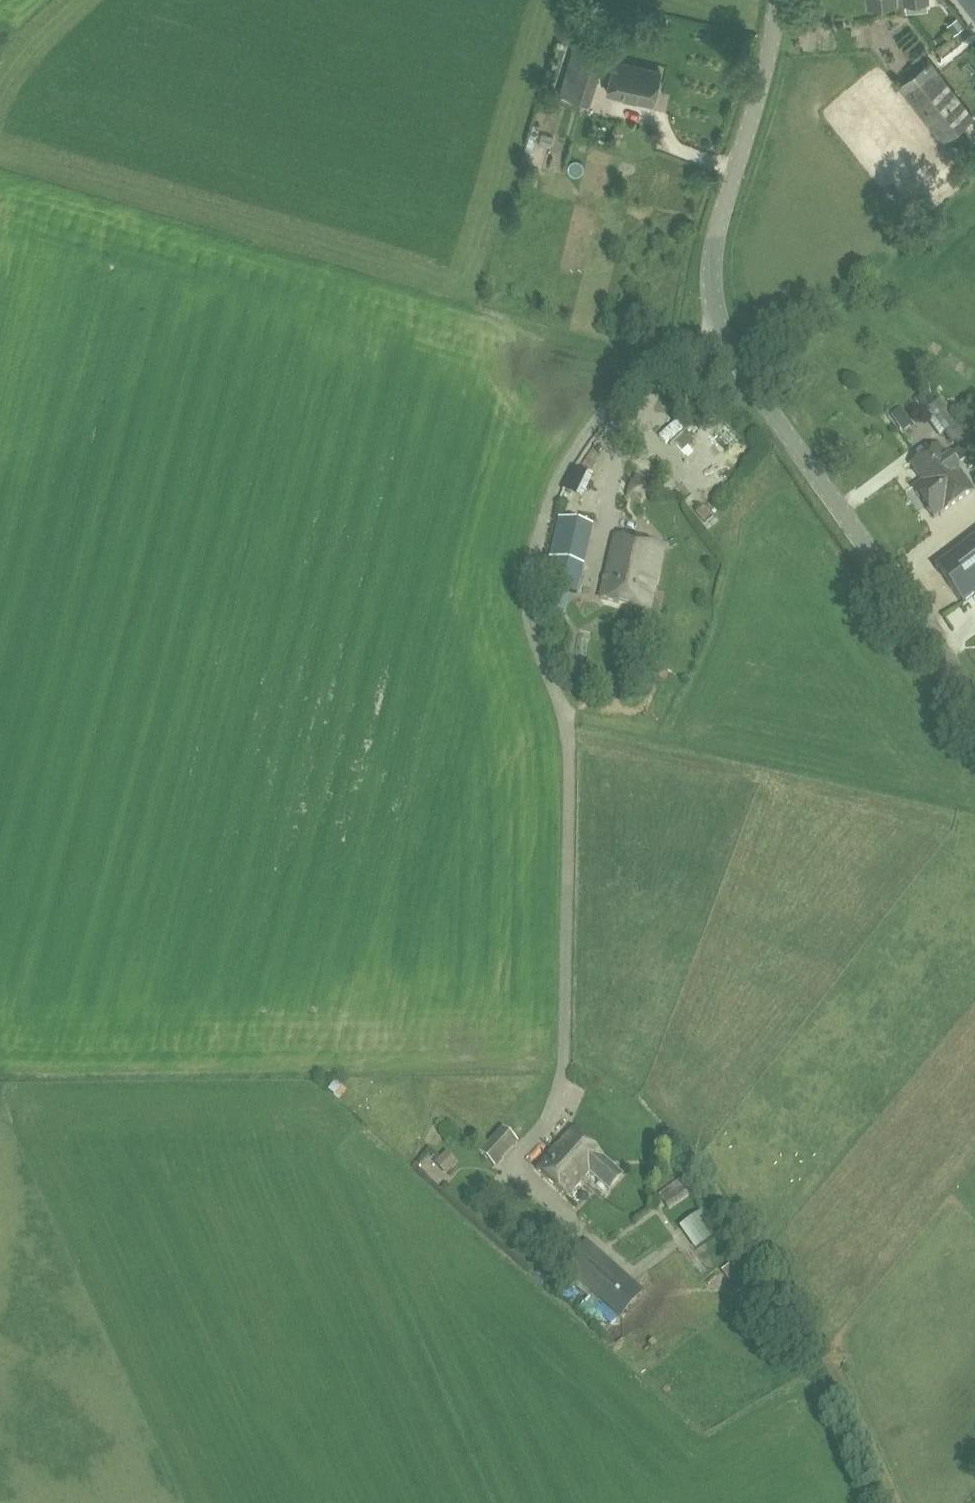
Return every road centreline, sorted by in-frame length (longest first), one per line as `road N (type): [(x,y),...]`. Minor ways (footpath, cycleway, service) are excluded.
road 1 (unclassified): [(974,697),(724,337),(716,298),(721,249),(779,0)]

